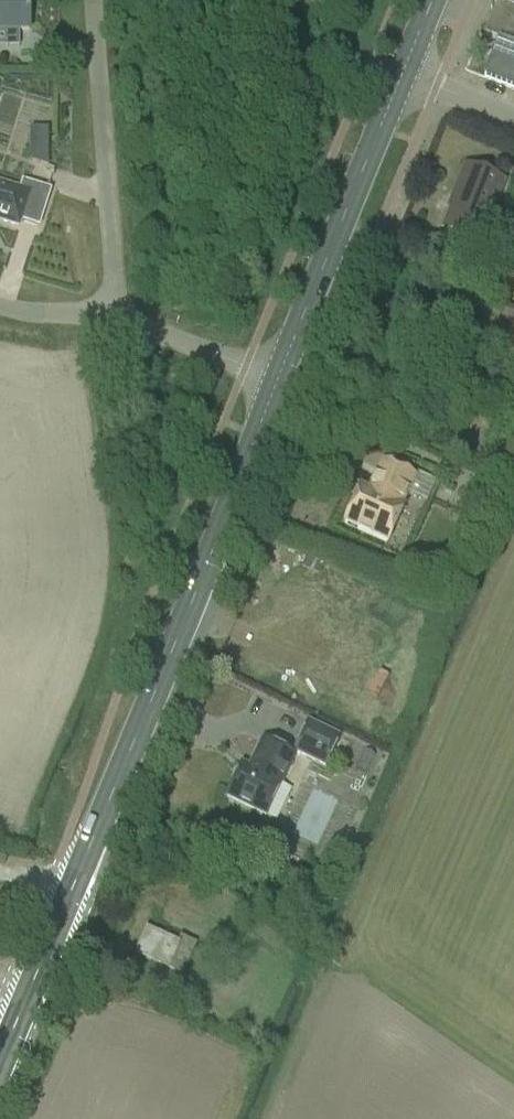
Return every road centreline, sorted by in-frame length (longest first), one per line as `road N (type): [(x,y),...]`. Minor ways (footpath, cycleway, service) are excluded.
road 1 (primary): [(77,876),(277,379)]
road 2 (primary): [(277,379),(402,74)]
road 3 (unclassified): [(114,316),(89,0)]
road 4 (primary): [(77,876),(0,1058)]
road 5 (unclassified): [(277,379),(114,316)]
road 6 (unclassified): [(513,117),(402,74)]

